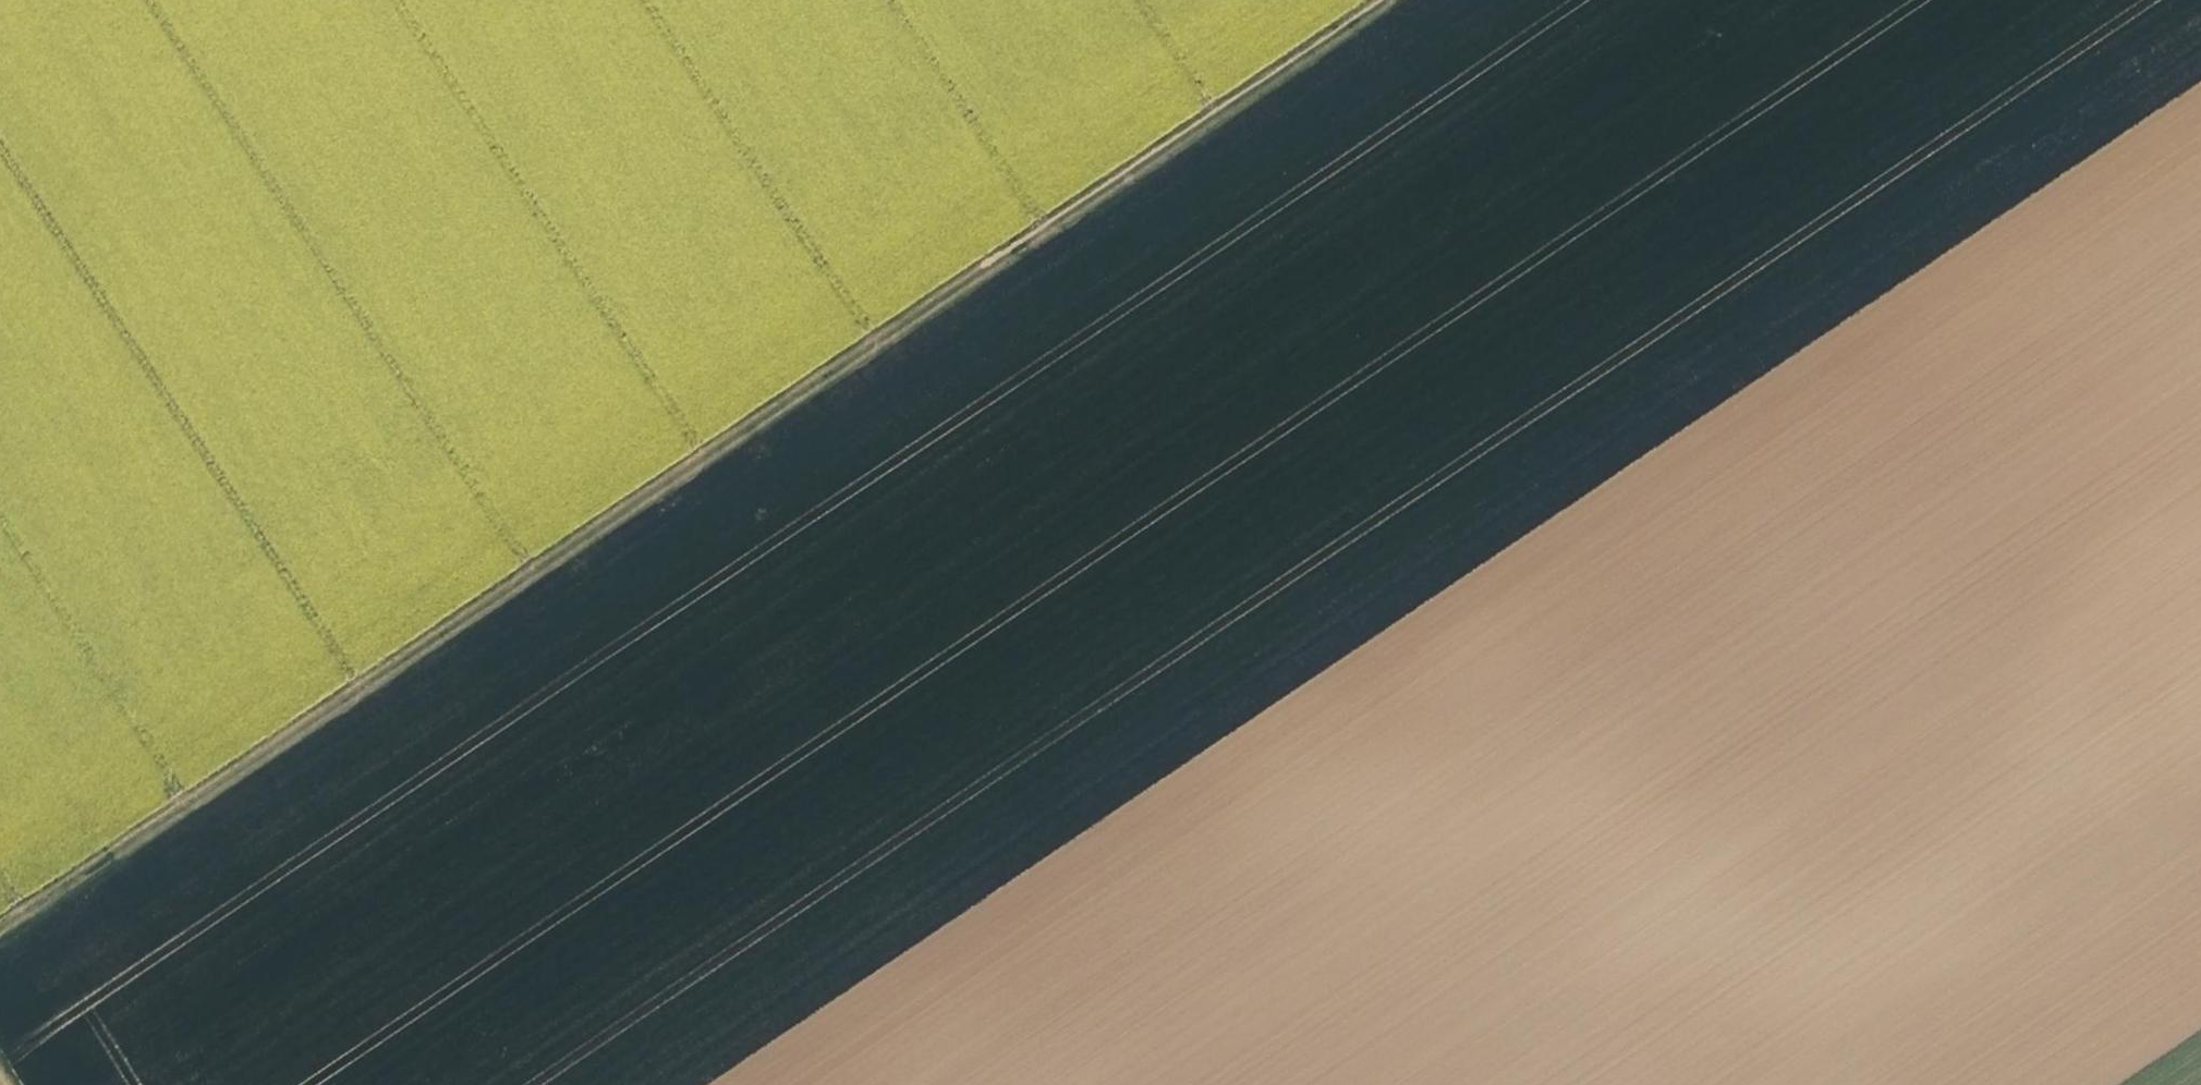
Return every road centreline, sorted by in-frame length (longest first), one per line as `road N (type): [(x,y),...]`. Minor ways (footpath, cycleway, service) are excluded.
road 1 (track): [(0,919),(1378,0)]

